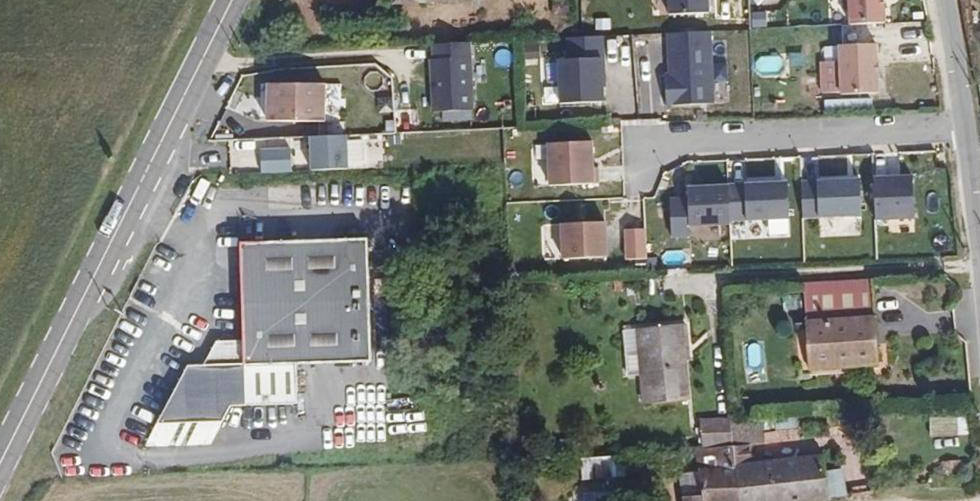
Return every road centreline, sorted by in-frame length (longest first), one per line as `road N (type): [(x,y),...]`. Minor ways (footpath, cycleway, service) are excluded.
road 1 (secondary): [(0,454),(227,0)]
road 2 (residential): [(979,334),(967,127),(935,0)]

